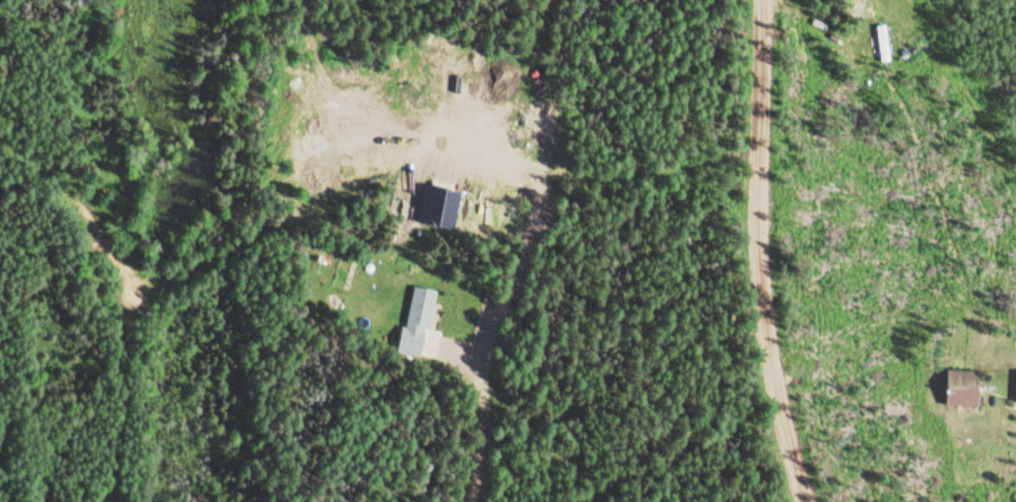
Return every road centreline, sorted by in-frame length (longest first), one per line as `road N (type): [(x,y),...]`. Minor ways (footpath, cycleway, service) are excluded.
road 1 (residential): [(808,501),(783,425),(757,251),(759,0)]

